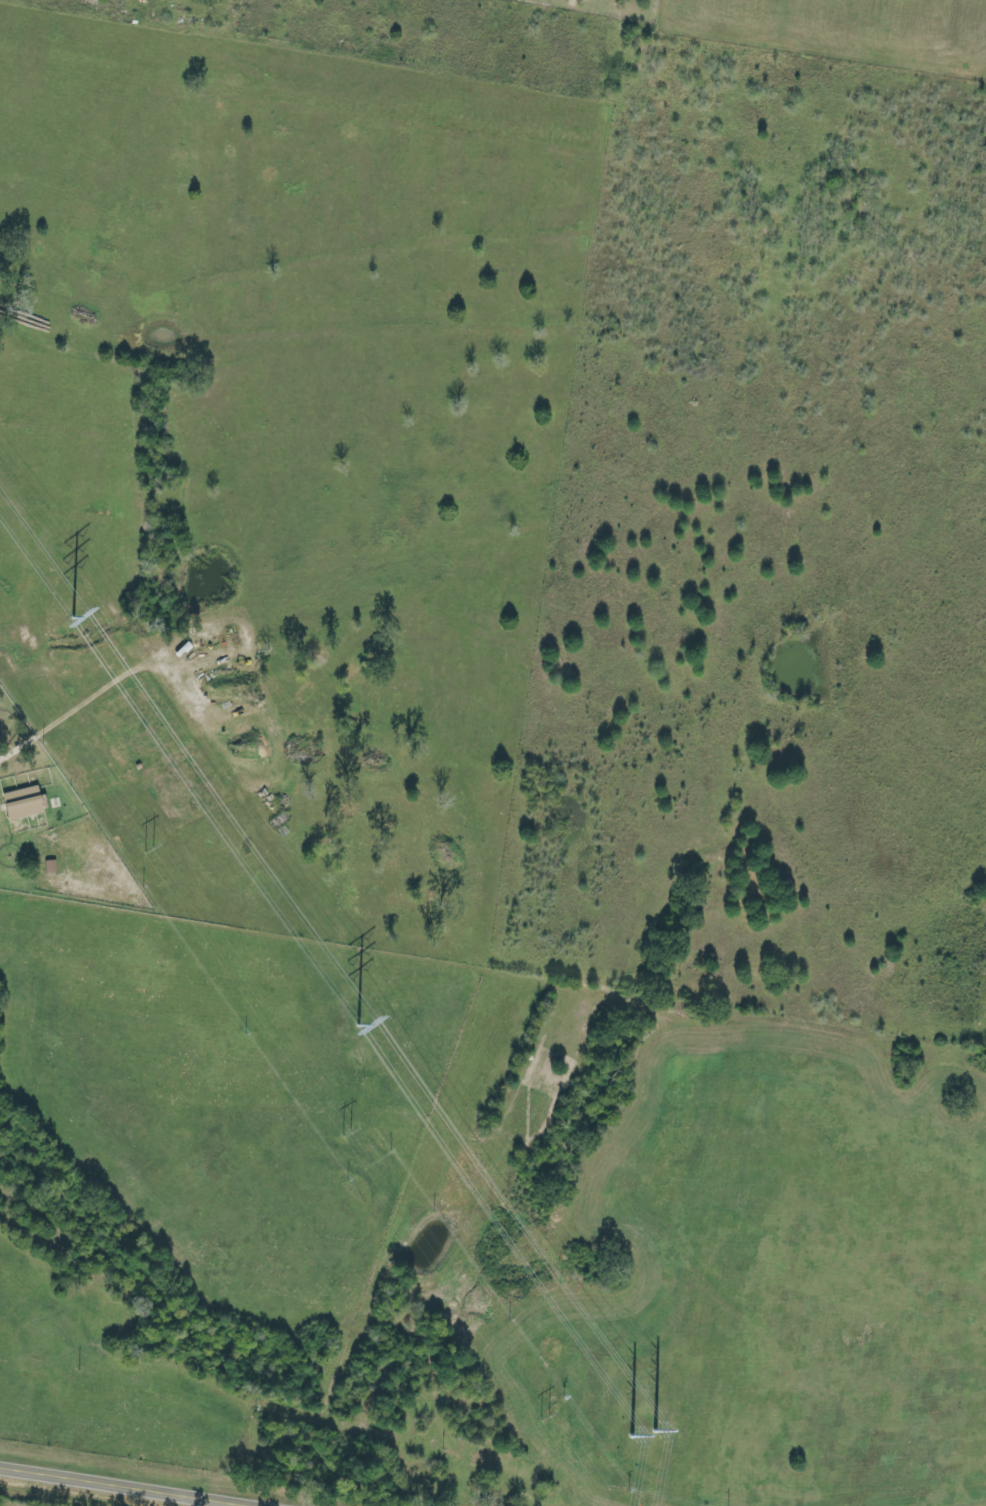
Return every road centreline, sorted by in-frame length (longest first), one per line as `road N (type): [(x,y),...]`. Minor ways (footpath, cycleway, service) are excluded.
road 1 (tertiary): [(0,1467),(250,1505)]

